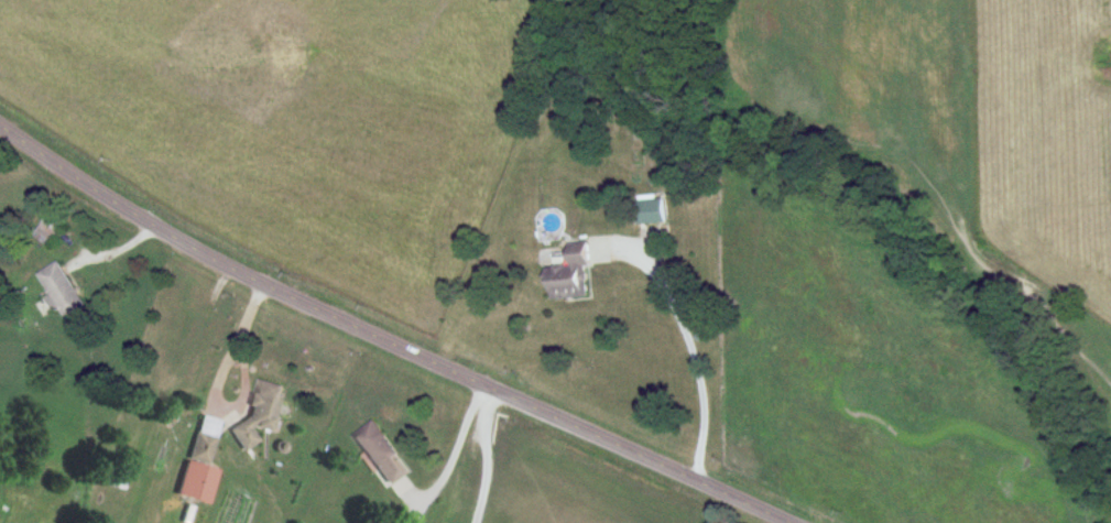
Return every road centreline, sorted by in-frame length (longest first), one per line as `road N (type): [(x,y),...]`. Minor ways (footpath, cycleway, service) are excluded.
road 1 (tertiary): [(789,522),(189,247),(0,125)]

